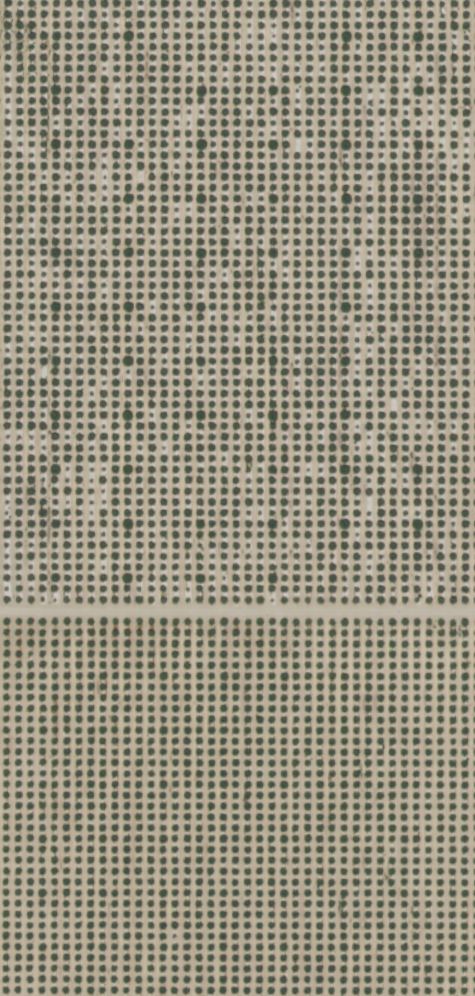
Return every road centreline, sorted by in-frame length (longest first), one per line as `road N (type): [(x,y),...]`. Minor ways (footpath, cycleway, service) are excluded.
road 1 (residential): [(37,0),(31,995)]
road 2 (residential): [(474,612),(0,610)]

